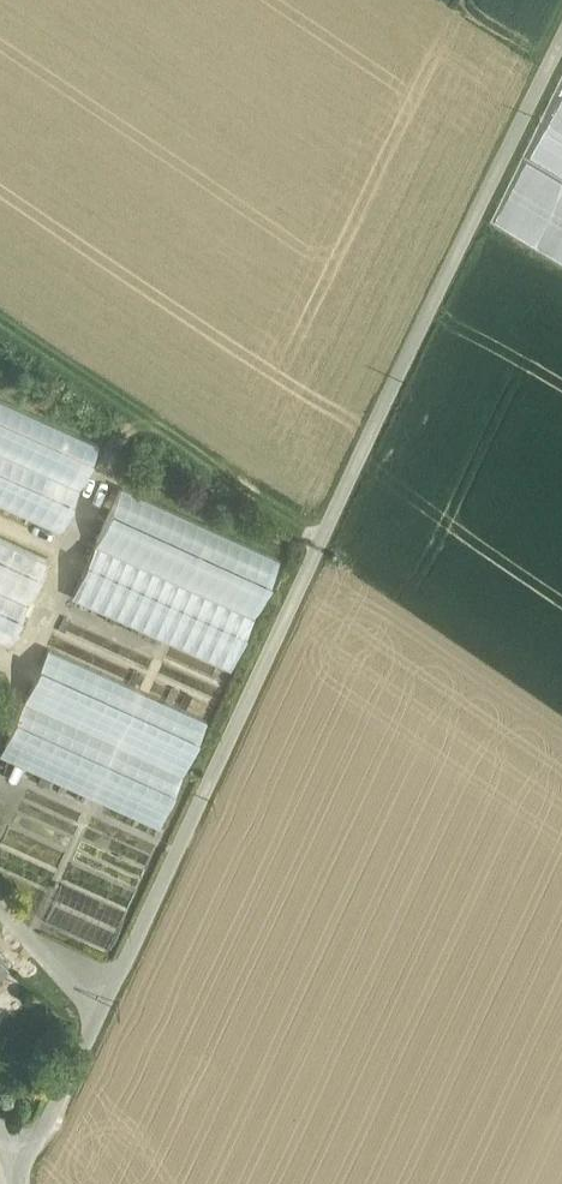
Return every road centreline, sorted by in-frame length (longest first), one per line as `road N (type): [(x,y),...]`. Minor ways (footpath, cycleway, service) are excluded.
road 1 (unclassified): [(21,1183),(313,553),(561,46)]
road 2 (track): [(98,1008),(45,964),(0,911)]

